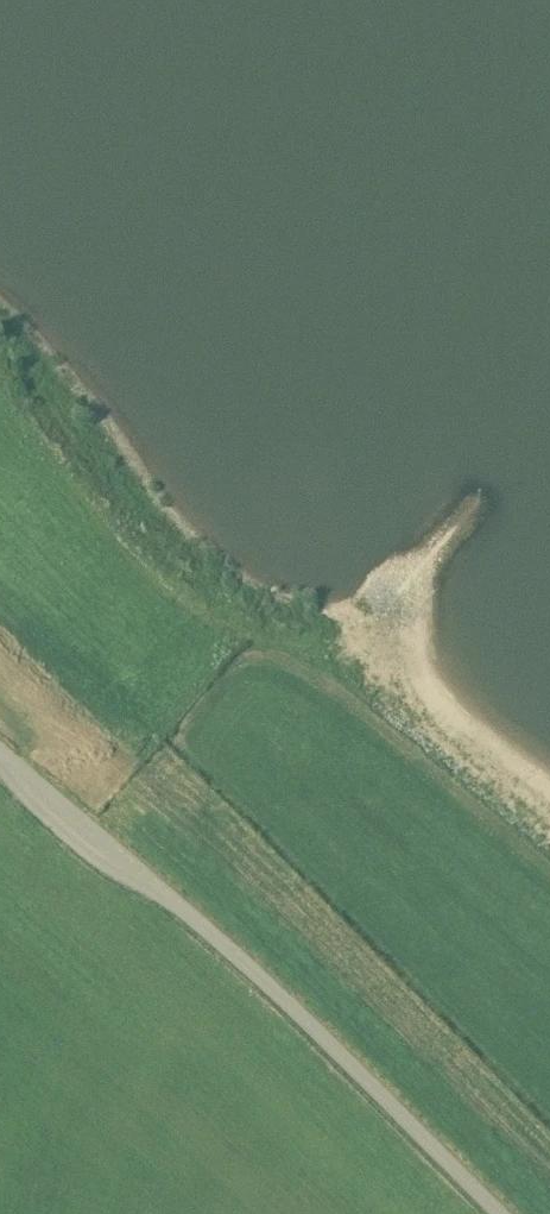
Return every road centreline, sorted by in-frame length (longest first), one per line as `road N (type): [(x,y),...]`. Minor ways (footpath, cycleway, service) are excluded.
road 1 (unclassified): [(498,1213),(265,982),(0,753)]

